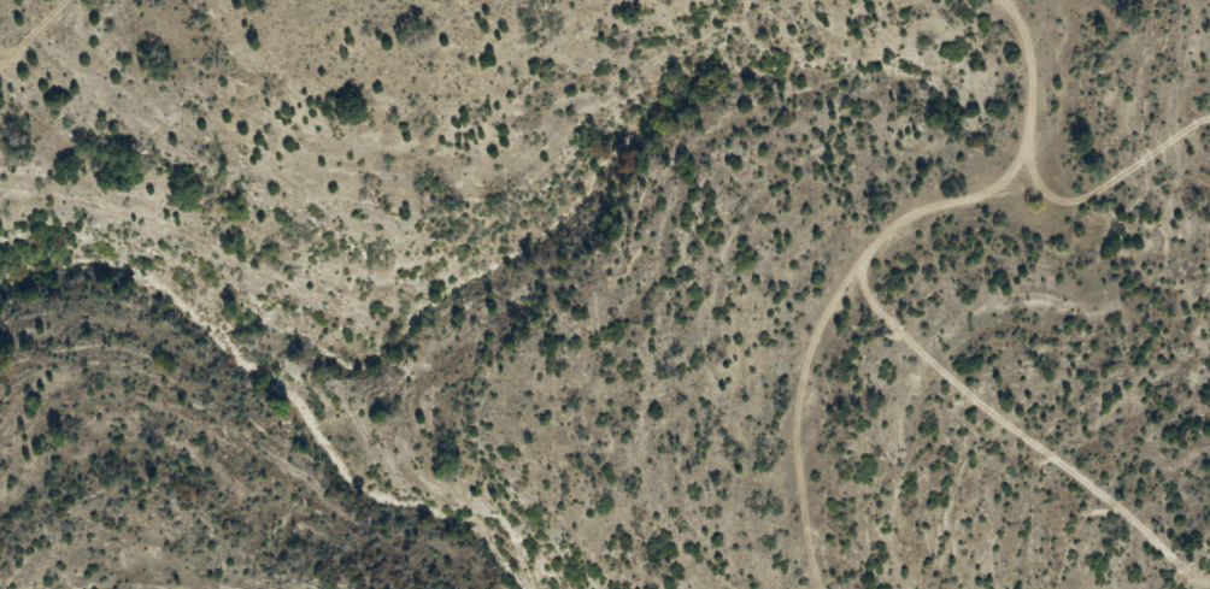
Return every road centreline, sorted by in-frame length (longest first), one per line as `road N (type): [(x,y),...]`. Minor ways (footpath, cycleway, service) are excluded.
road 1 (track): [(1209,120),(1162,129),(1102,188),(1008,194),(936,224),(835,320),(805,422),(805,553),(816,588)]
road 2 (residential): [(1008,194),(1042,117),(1036,45),(992,0)]

